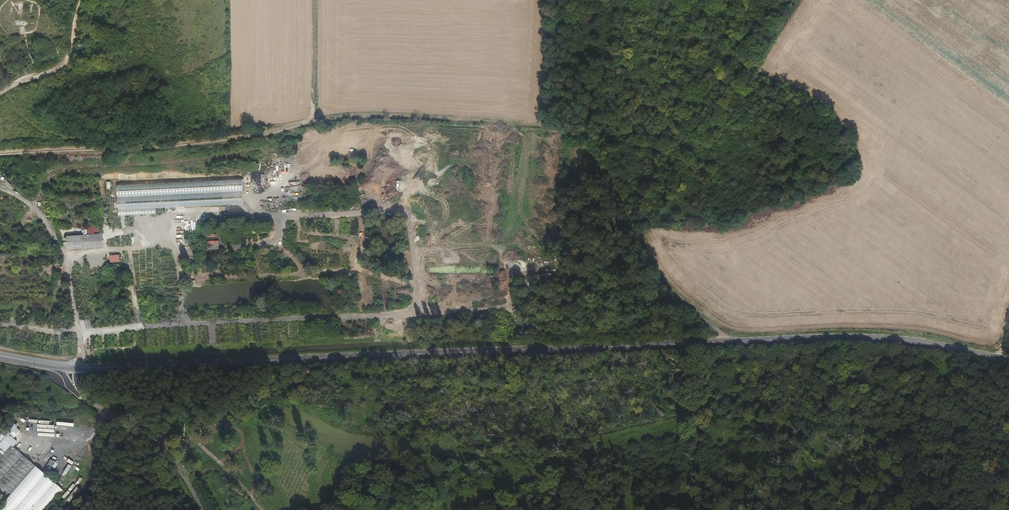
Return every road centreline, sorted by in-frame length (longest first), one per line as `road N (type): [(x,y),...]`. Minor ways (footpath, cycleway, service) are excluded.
road 1 (primary): [(69,367),(817,339),(952,346),(1008,360)]
road 2 (track): [(0,155),(221,140),(361,118),(579,134),(605,162),(657,272),(731,342)]
road 3 (unclassified): [(204,509),(165,453),(104,416),(74,388),(69,367)]
road 4 (track): [(84,0),(69,57),(56,72),(0,95)]
road 5 (track): [(305,124),(314,96),(313,0)]

